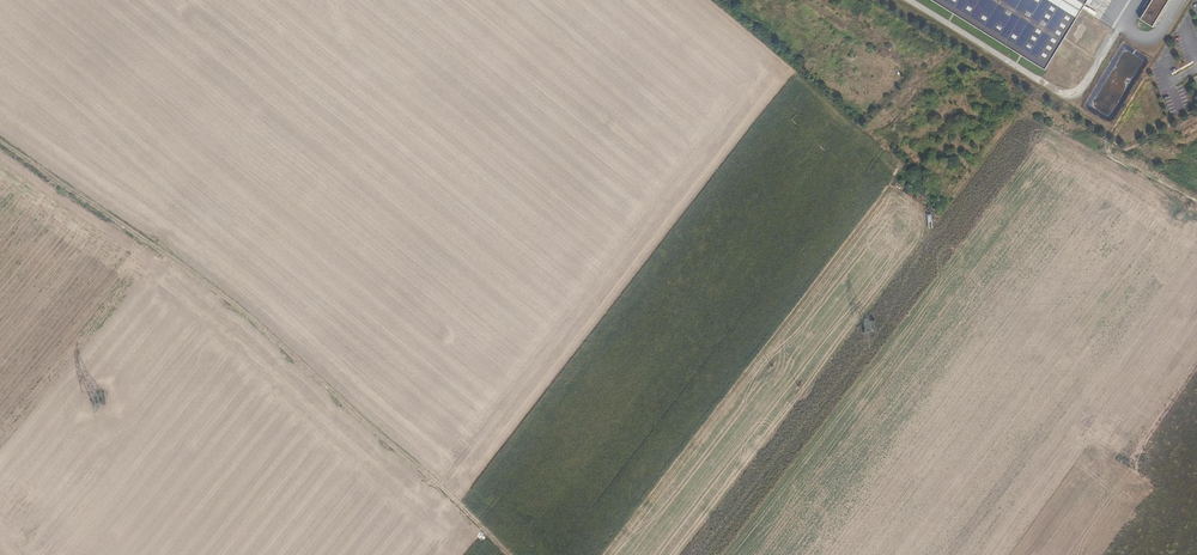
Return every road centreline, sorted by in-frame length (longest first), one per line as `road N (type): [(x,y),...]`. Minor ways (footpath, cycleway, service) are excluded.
road 1 (track): [(0,136),(230,301),(510,554)]
road 2 (track): [(864,0),(1196,201)]

